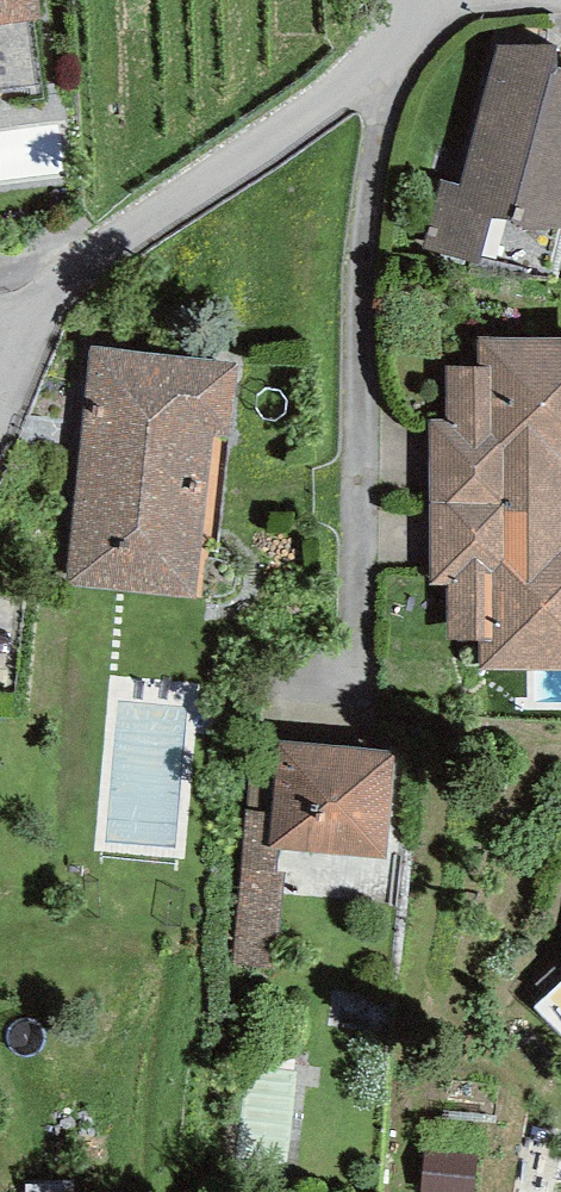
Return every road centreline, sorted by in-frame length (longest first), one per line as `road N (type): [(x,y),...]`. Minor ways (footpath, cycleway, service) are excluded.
road 1 (residential): [(419,0),(372,73),(0,322)]

